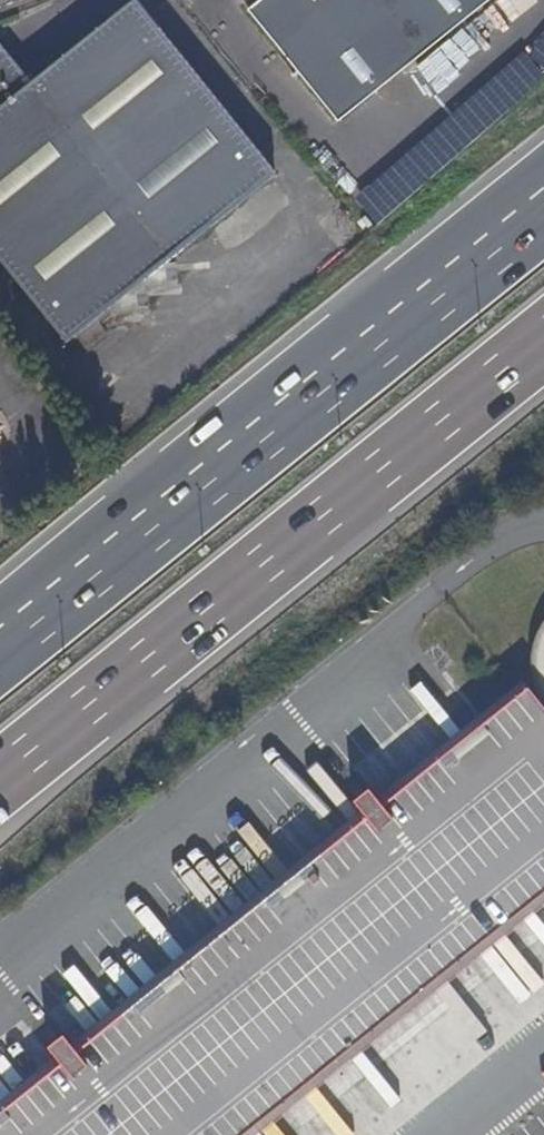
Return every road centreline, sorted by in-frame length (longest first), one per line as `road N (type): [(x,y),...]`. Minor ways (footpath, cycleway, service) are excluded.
road 1 (motorway): [(0,784),(543,343)]
road 2 (motorway): [(543,215),(0,654)]

